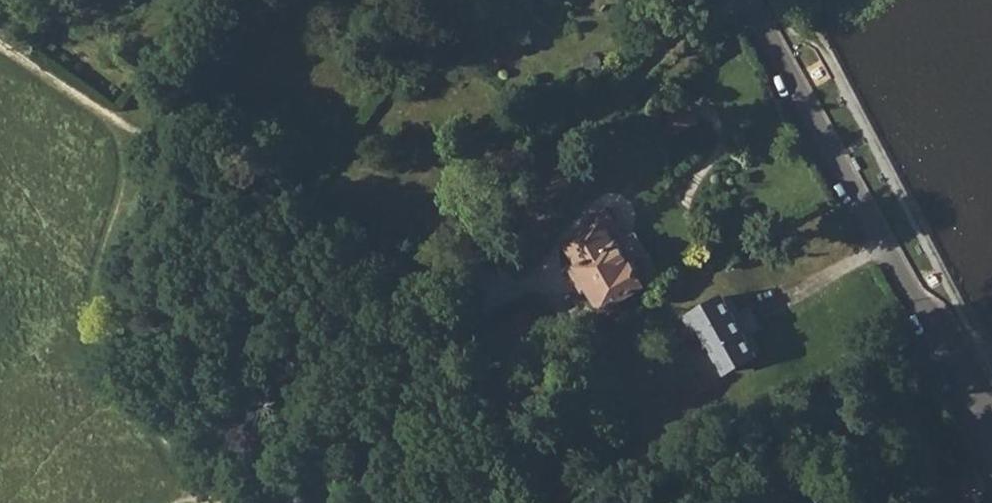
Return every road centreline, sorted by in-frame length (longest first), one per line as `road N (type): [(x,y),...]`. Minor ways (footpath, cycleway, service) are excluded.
road 1 (residential): [(746,0),(981,438)]
road 2 (track): [(481,246),(581,154),(754,15)]

